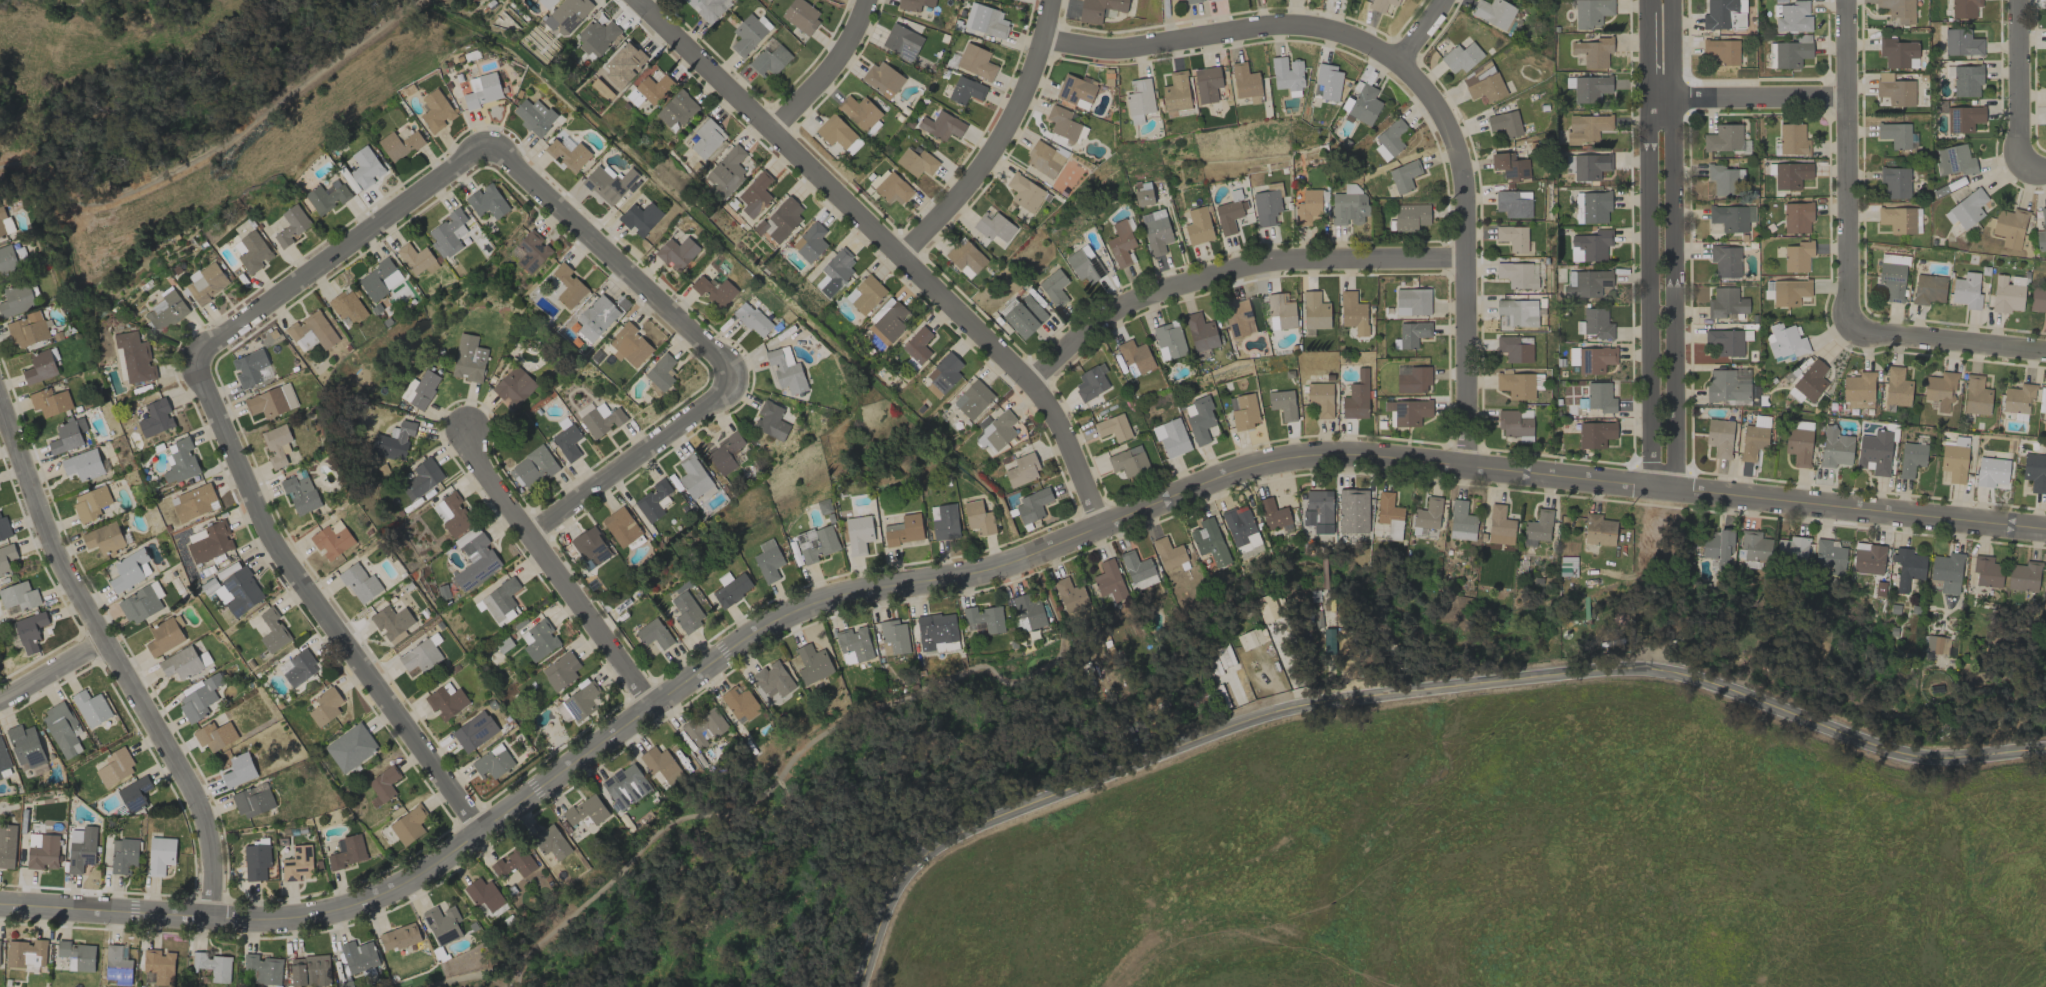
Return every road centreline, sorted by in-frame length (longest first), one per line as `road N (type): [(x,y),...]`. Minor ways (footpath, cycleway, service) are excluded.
road 1 (residential): [(528,538),(696,416),(734,374),(491,143),(195,362),(274,547),(485,839)]
road 2 (residential): [(2045,753),(1899,757),(1690,680),(1644,671),(1322,704),(1271,715),(969,829),(923,863),(893,906),(863,986)]
road 3 (residential): [(0,904),(208,923),(313,916),(391,890),(485,839),(652,704),(785,616),(861,586),(994,569),(1100,524)]
road 4 (residential): [(1100,524),(1280,455),(1373,454),(2045,528)]
road 5 (residential): [(636,0),(1027,383),(1100,524)]
road 6 (residential): [(0,402),(83,606),(196,794),(215,866),(208,923)]
road 7 (residential): [(1664,490),(1679,471),(1674,0)]
road 8 (residential): [(1438,0),(1396,60),(1445,126),(1461,183),(1462,462)]
road 9 (residential): [(1647,0),(1652,464),(1664,490)]
road 10 (residential): [(1027,383),(1108,313),(1185,284),(1299,260),(1466,260)]
road 11 (residential): [(1045,42),(1146,48),(1282,26),(1335,32),(1396,60)]
road 12 (residential): [(462,433),(528,538),(652,704)]
road 13 (residential): [(1848,0),(1850,320)]
road 14 (residential): [(1052,0),(1045,42),(989,154),(904,256)]
road 15 (residential): [(1850,320),(1876,332),(2045,348)]
road 16 (residential): [(1648,98),(1846,96)]
road 17 (residential): [(2021,0),(2024,169)]
road 18 (residential): [(865,0),(850,43),(774,135)]

